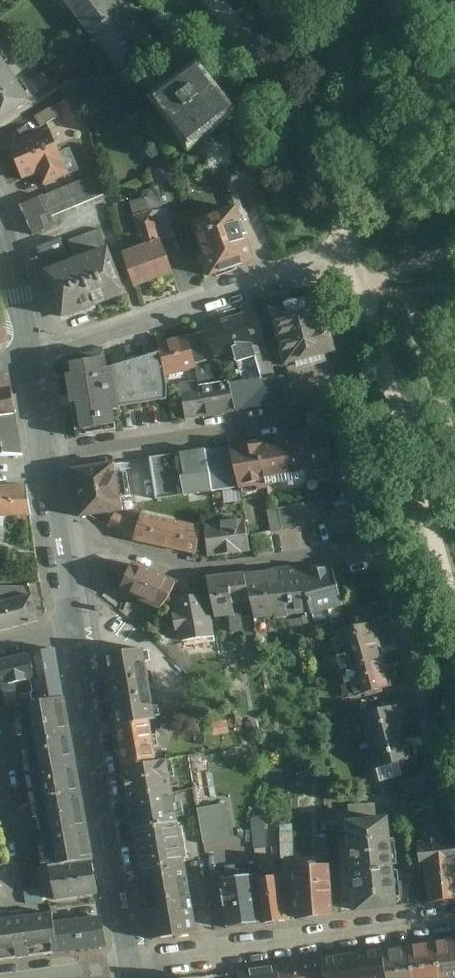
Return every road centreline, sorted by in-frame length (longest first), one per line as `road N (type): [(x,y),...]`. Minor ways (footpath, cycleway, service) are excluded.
road 1 (residential): [(133,964),(75,625)]
road 2 (residential): [(63,550),(105,543),(193,571),(385,547)]
road 3 (residential): [(454,916),(133,964)]
road 4 (residential): [(300,269),(31,360)]
road 5 (residential): [(454,803),(441,780),(385,547)]
road 6 (residential): [(289,419),(50,460)]
road 7 (residential): [(31,360),(0,219)]

